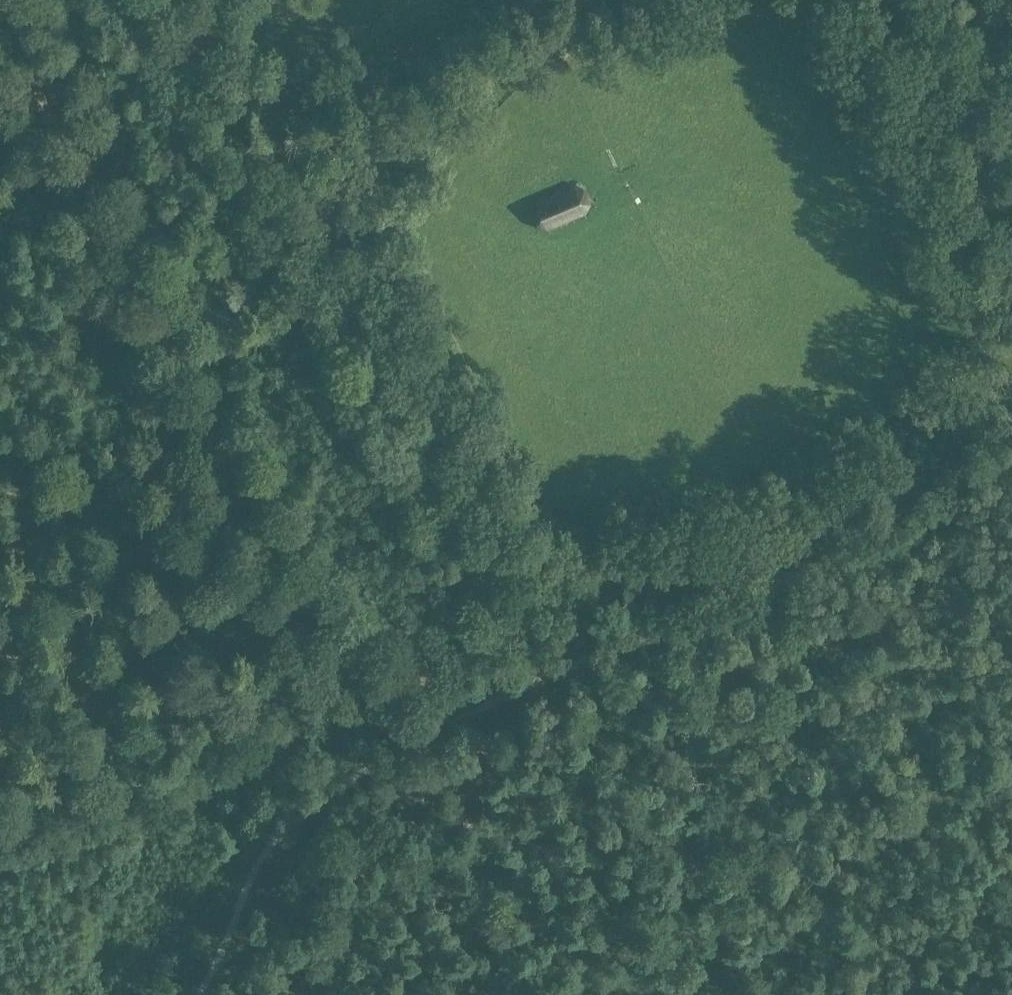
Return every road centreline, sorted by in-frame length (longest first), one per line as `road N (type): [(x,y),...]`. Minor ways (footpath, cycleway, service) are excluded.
road 1 (track): [(897,0),(1011,226)]

